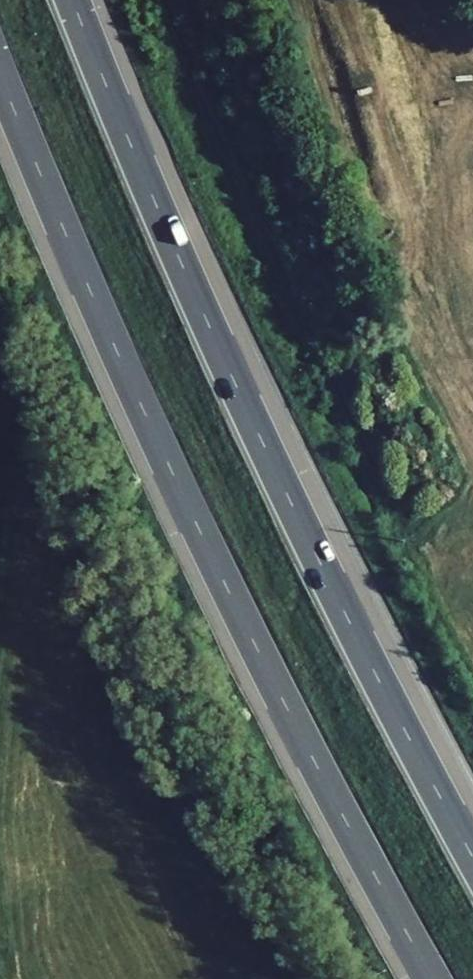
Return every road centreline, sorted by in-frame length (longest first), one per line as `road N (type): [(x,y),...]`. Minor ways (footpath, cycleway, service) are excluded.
road 1 (motorway): [(0,78),(184,501),(430,978)]
road 2 (motorway): [(472,861),(260,442),(71,0)]

